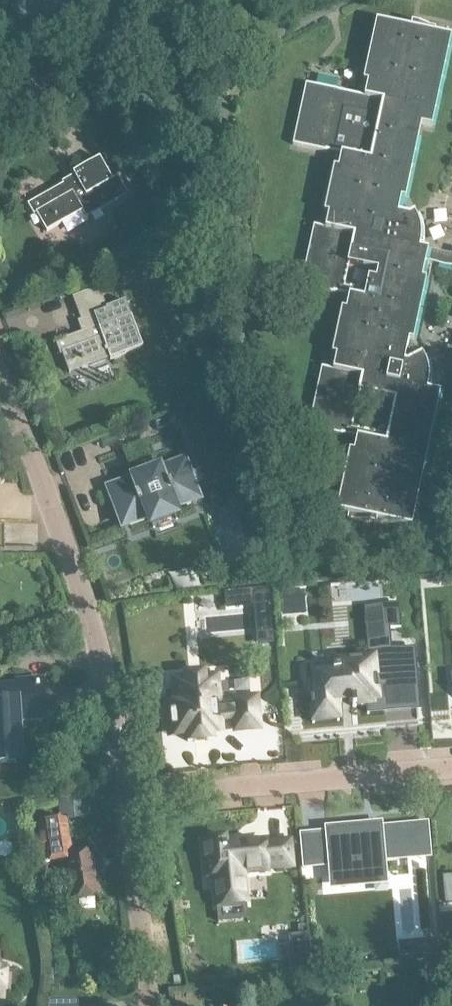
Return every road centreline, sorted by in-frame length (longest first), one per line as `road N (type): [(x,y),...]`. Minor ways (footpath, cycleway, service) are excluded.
road 1 (residential): [(122,796),(94,636),(0,376)]
road 2 (residential): [(451,765),(122,796)]
road 3 (residential): [(0,101),(187,0)]
road 4 (residential): [(153,1005),(122,796)]

